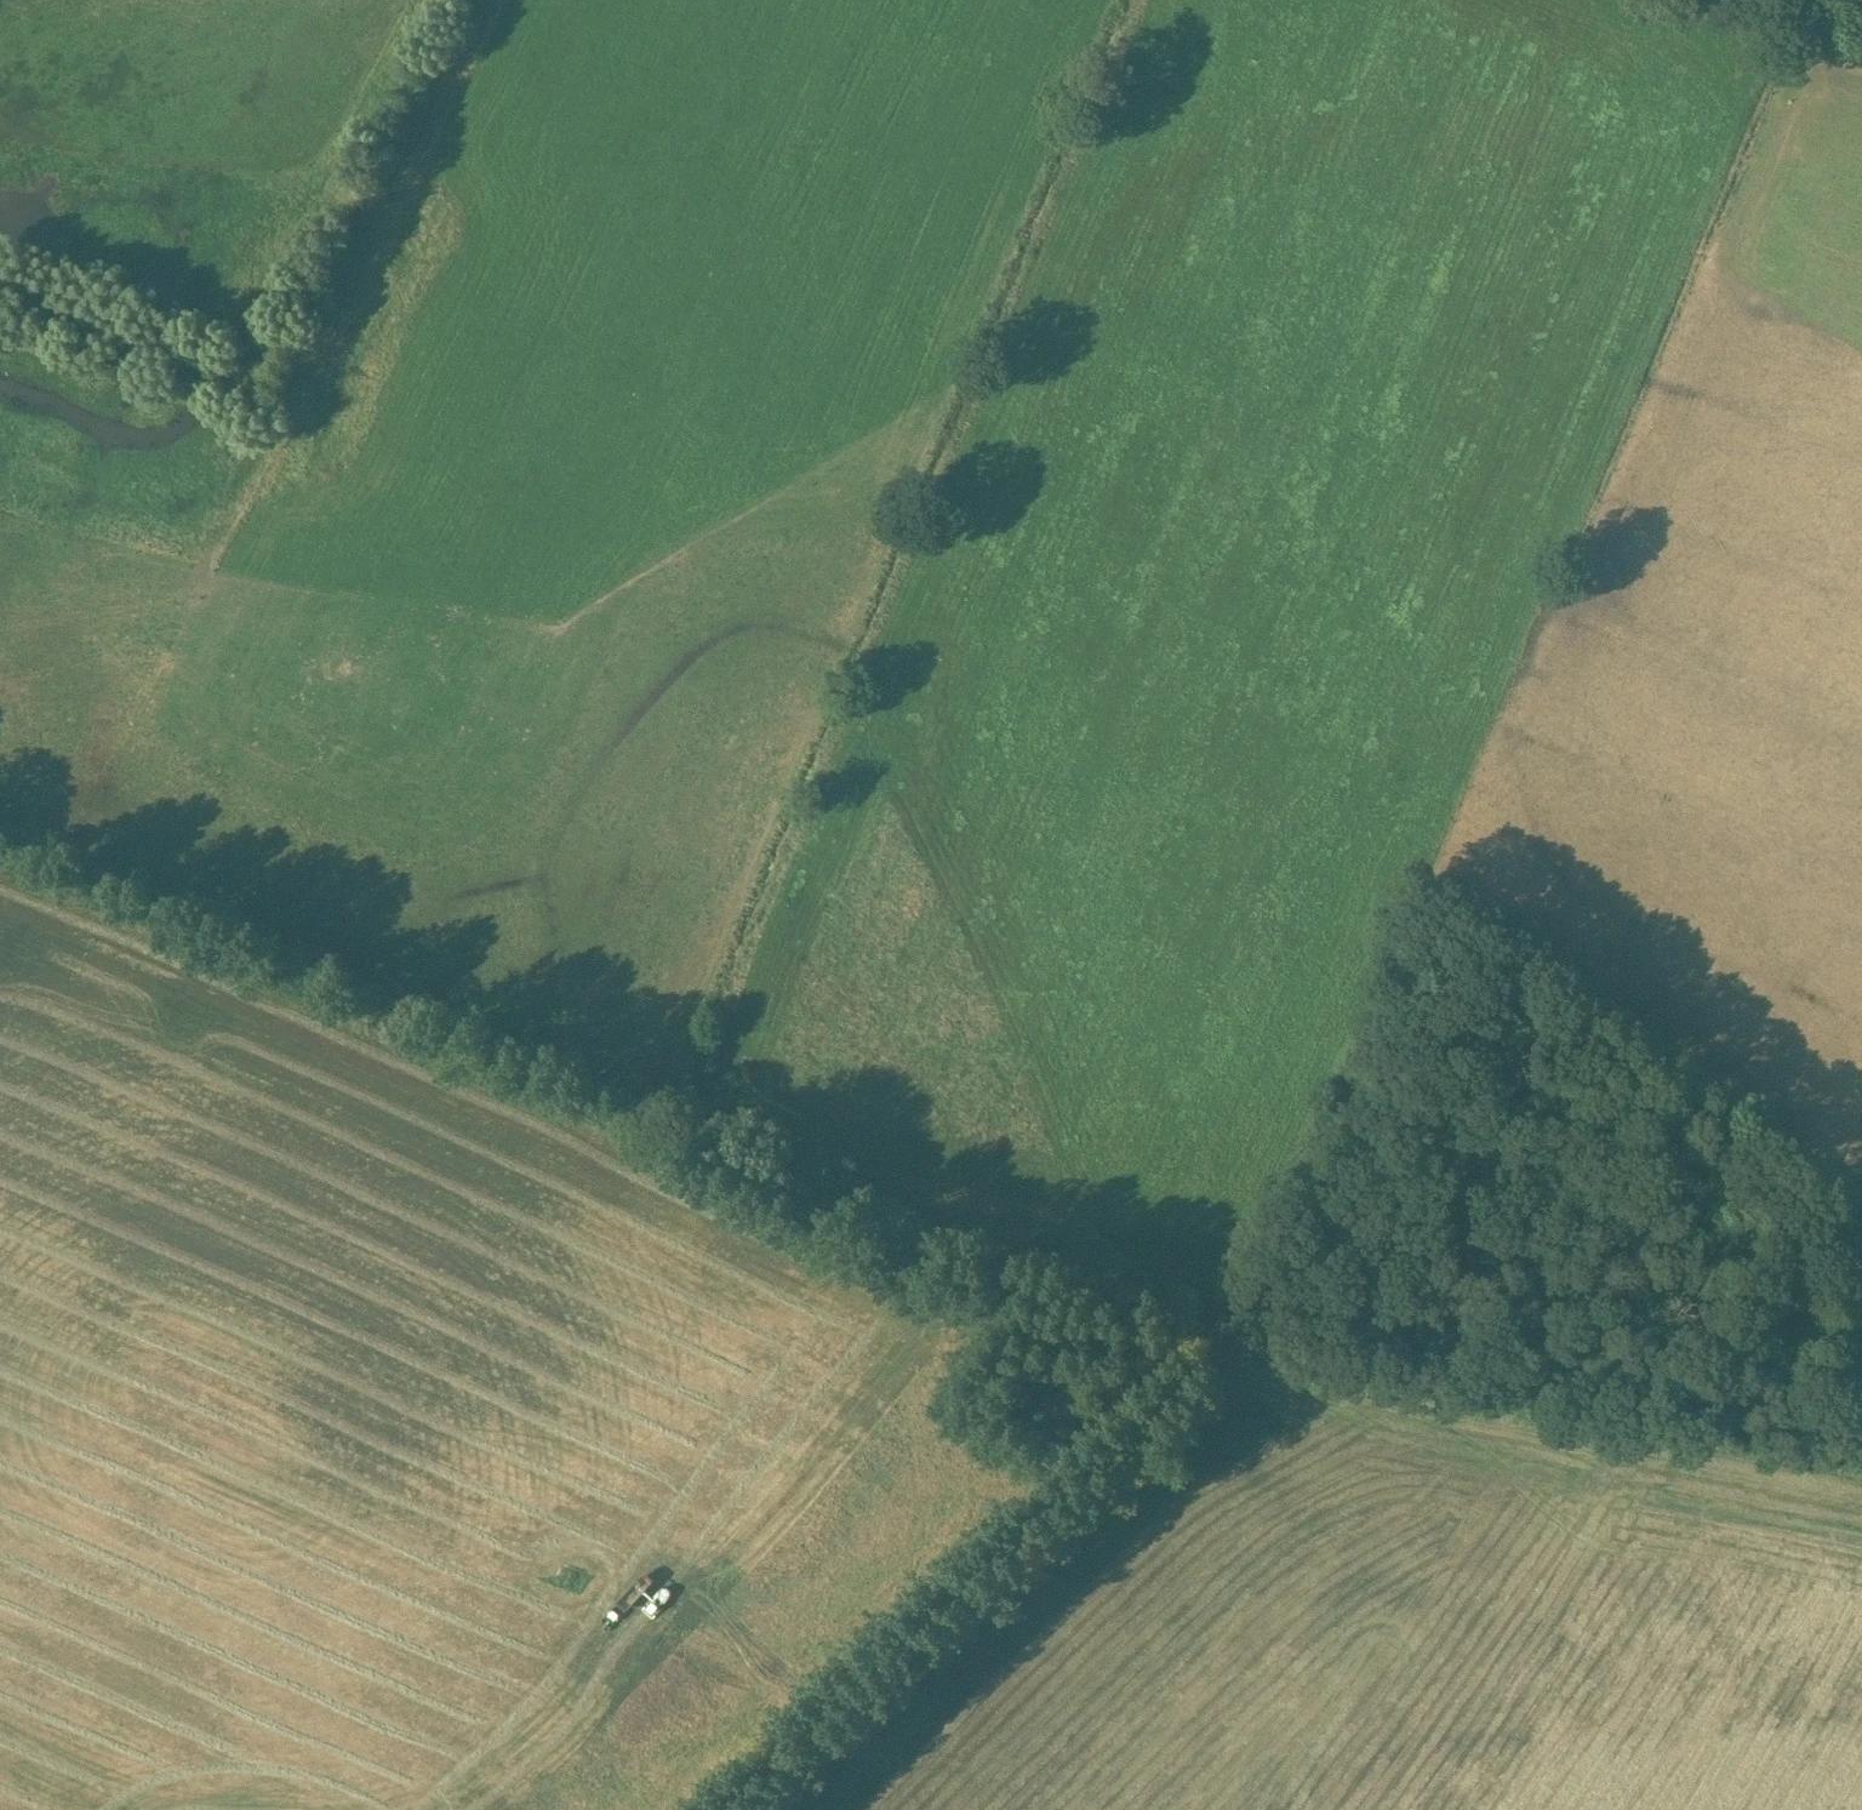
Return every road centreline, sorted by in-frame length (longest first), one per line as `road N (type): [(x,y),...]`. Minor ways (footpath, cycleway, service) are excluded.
road 1 (track): [(1861,1509),(1522,1444),(1201,1361),(1001,1333)]

